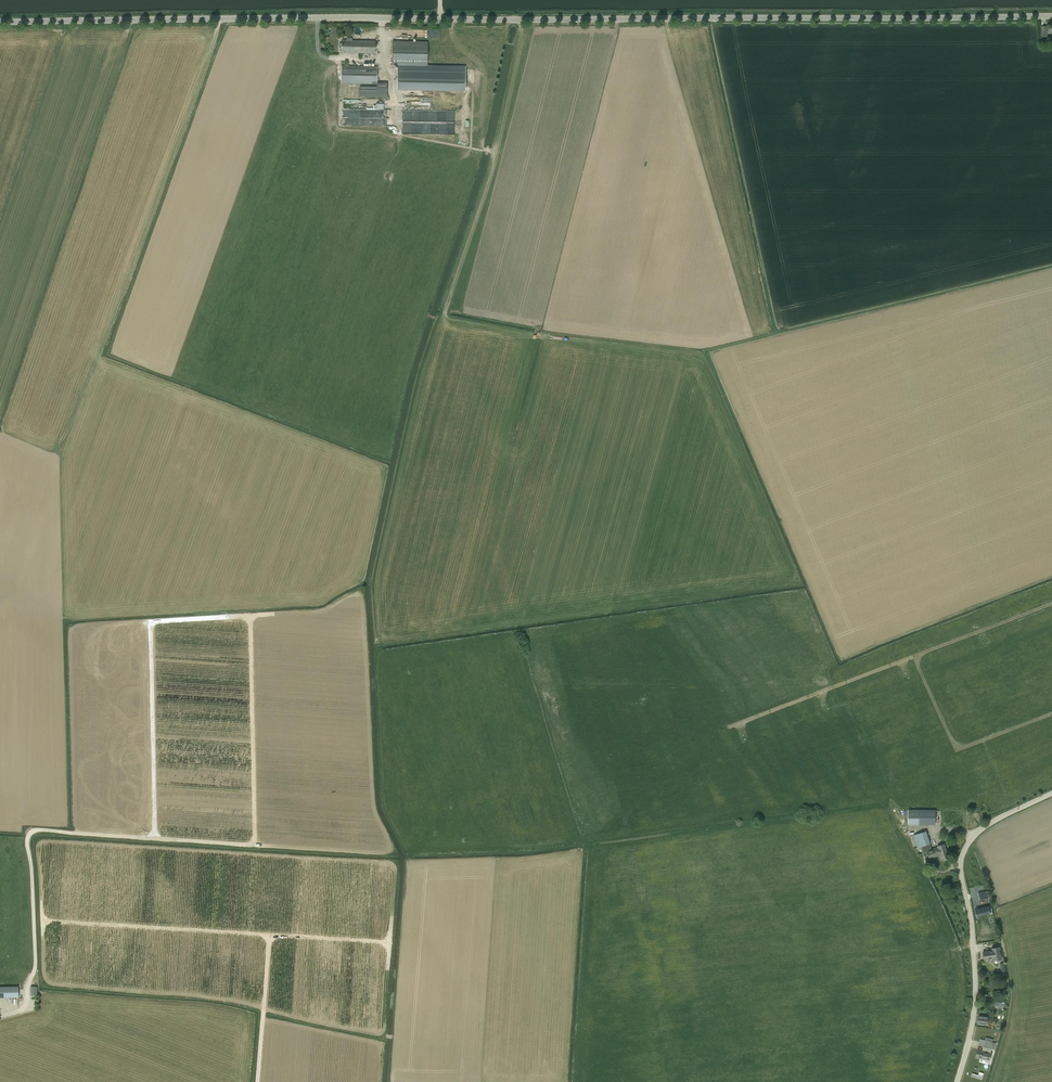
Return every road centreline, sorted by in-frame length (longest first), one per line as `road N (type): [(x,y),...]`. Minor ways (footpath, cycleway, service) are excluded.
road 1 (tertiary): [(0,22),(1051,17)]
road 2 (track): [(256,845),(33,831),(36,967),(28,985)]
road 3 (unclassified): [(957,1081),(976,989),(962,856),(982,829),(1051,793)]

